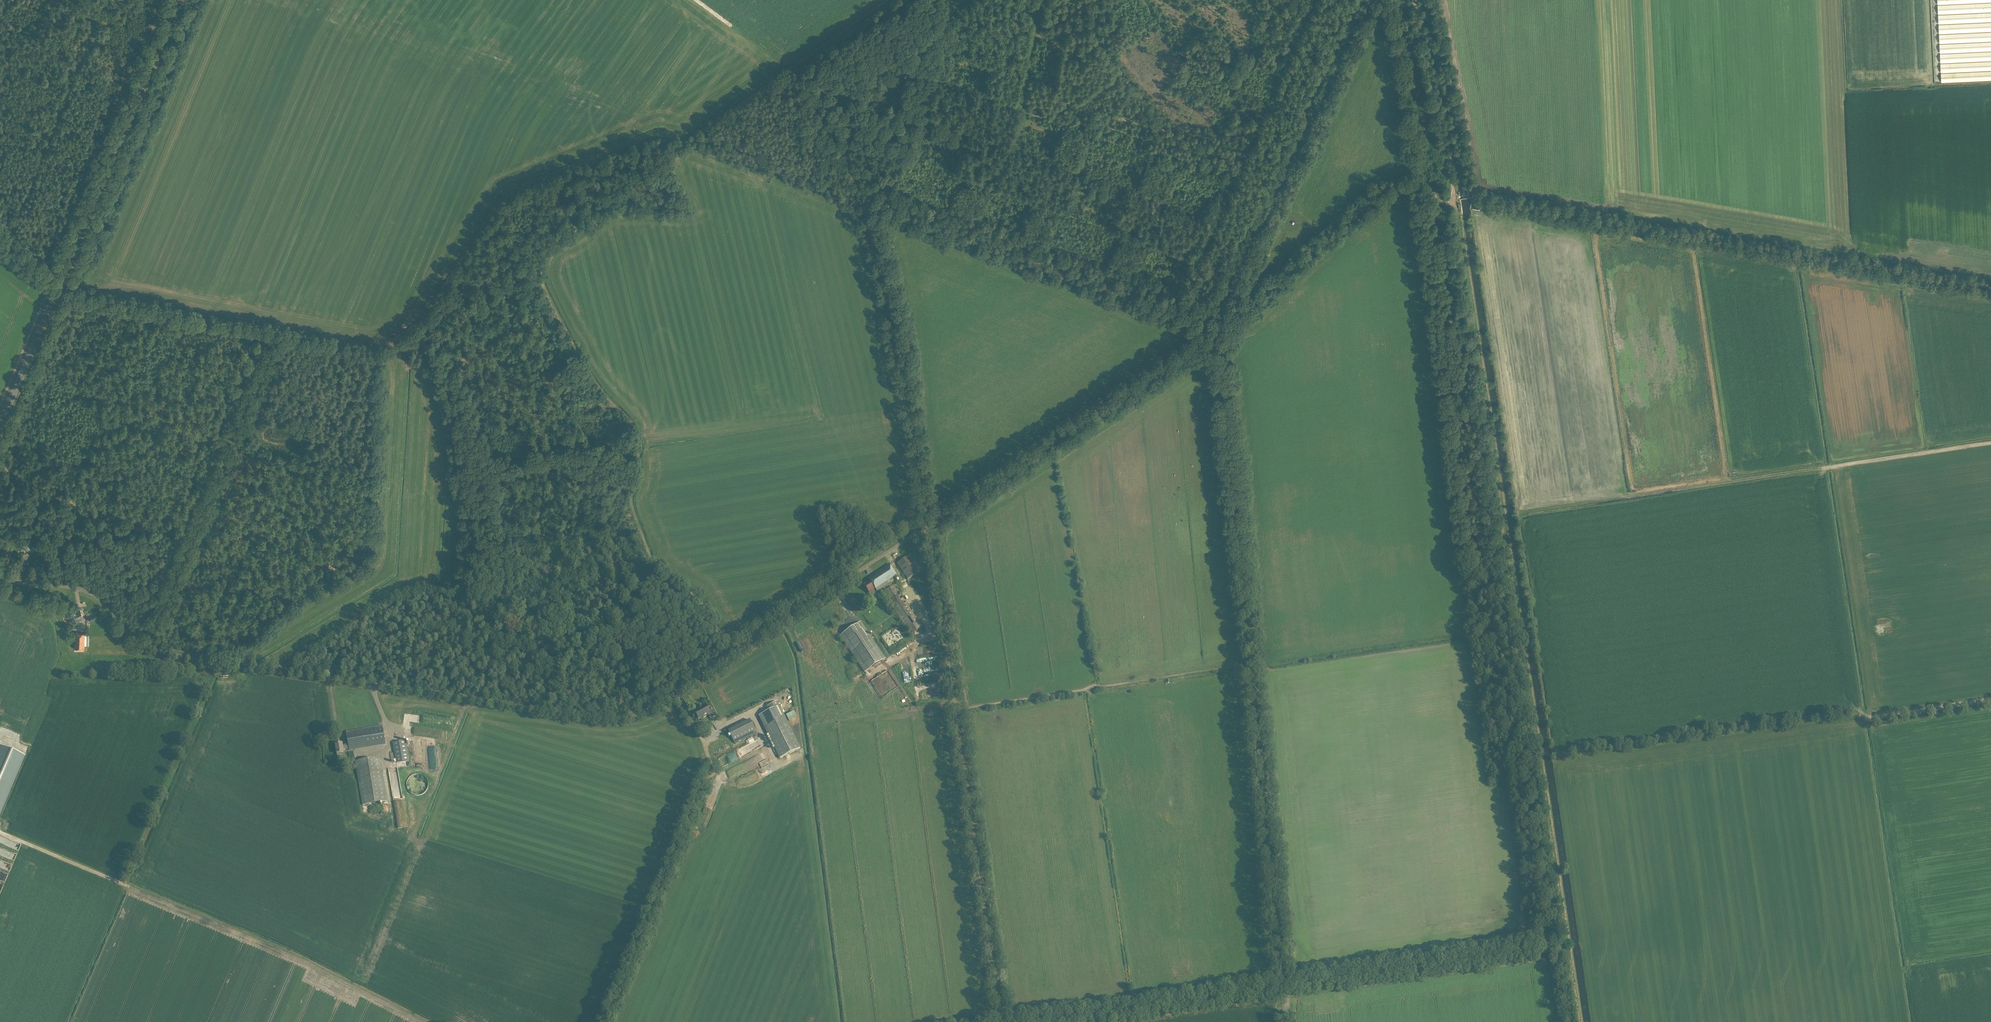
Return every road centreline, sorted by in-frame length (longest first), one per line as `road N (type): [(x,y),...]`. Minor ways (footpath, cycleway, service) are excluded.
road 1 (unclassified): [(1002,1021),(931,542),(923,532),(657,704),(618,718),(166,652),(86,591),(0,579)]
road 2 (track): [(1454,200),(1581,1021)]
road 3 (track): [(1217,334),(1287,1021)]
road 4 (track): [(1478,198),(1990,287)]
road 5 (secondary): [(0,426),(180,0)]
road 6 (track): [(1557,506),(1990,443)]
road 7 (track): [(1577,759),(1990,699)]
road 8 (track): [(918,532),(1221,331)]
road 9 (track): [(606,1021),(712,766),(675,693)]
road 10 (track): [(1414,0),(1454,200)]
road 11 (track): [(1802,268),(1832,466)]
road 12 (track): [(0,832),(175,905)]

